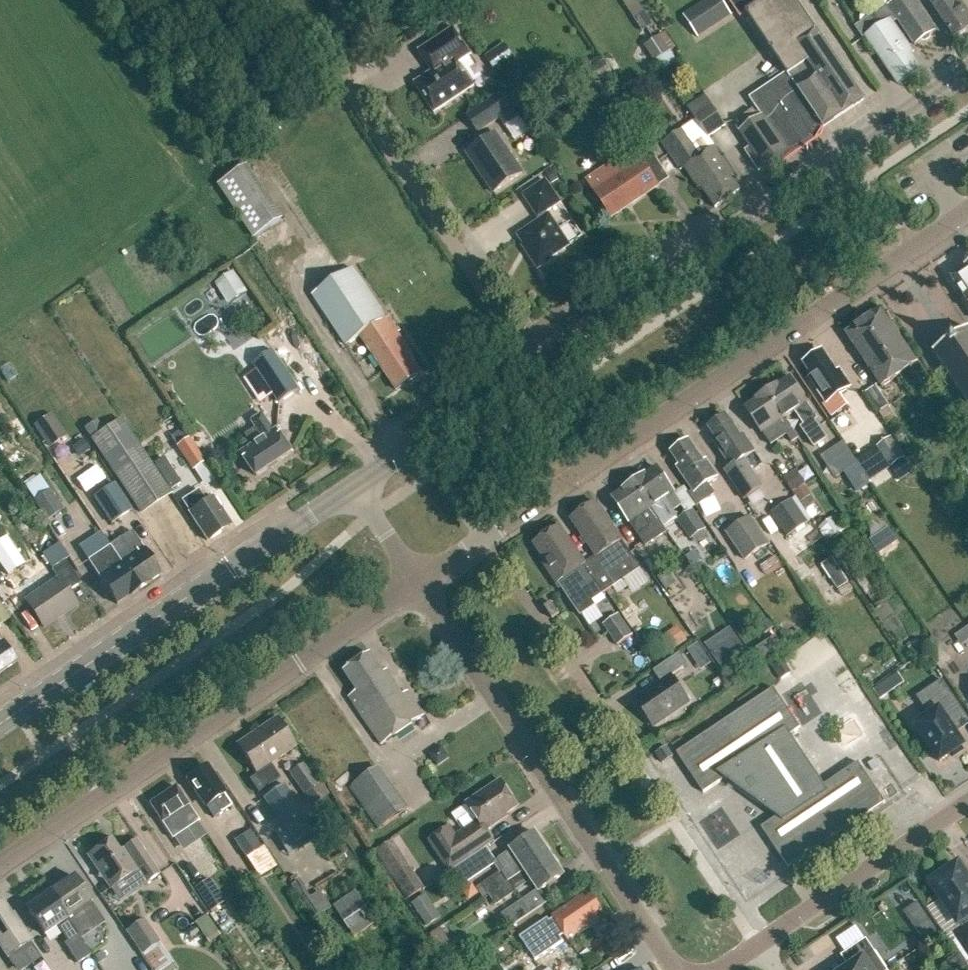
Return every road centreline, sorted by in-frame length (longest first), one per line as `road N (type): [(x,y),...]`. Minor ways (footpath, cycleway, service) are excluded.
road 1 (unclassified): [(481,539),(967,210)]
road 2 (secondary): [(538,364),(967,72)]
road 3 (unclassified): [(0,862),(417,581)]
road 4 (unclassified): [(674,969),(417,581)]
road 5 (secondary): [(0,725),(359,483)]
road 6 (residential): [(538,364),(340,71),(334,0)]
road 7 (residential): [(633,759),(481,539)]
road 8 (unclassified): [(759,944),(967,803)]
road 9 (secondary): [(359,483),(538,364)]

